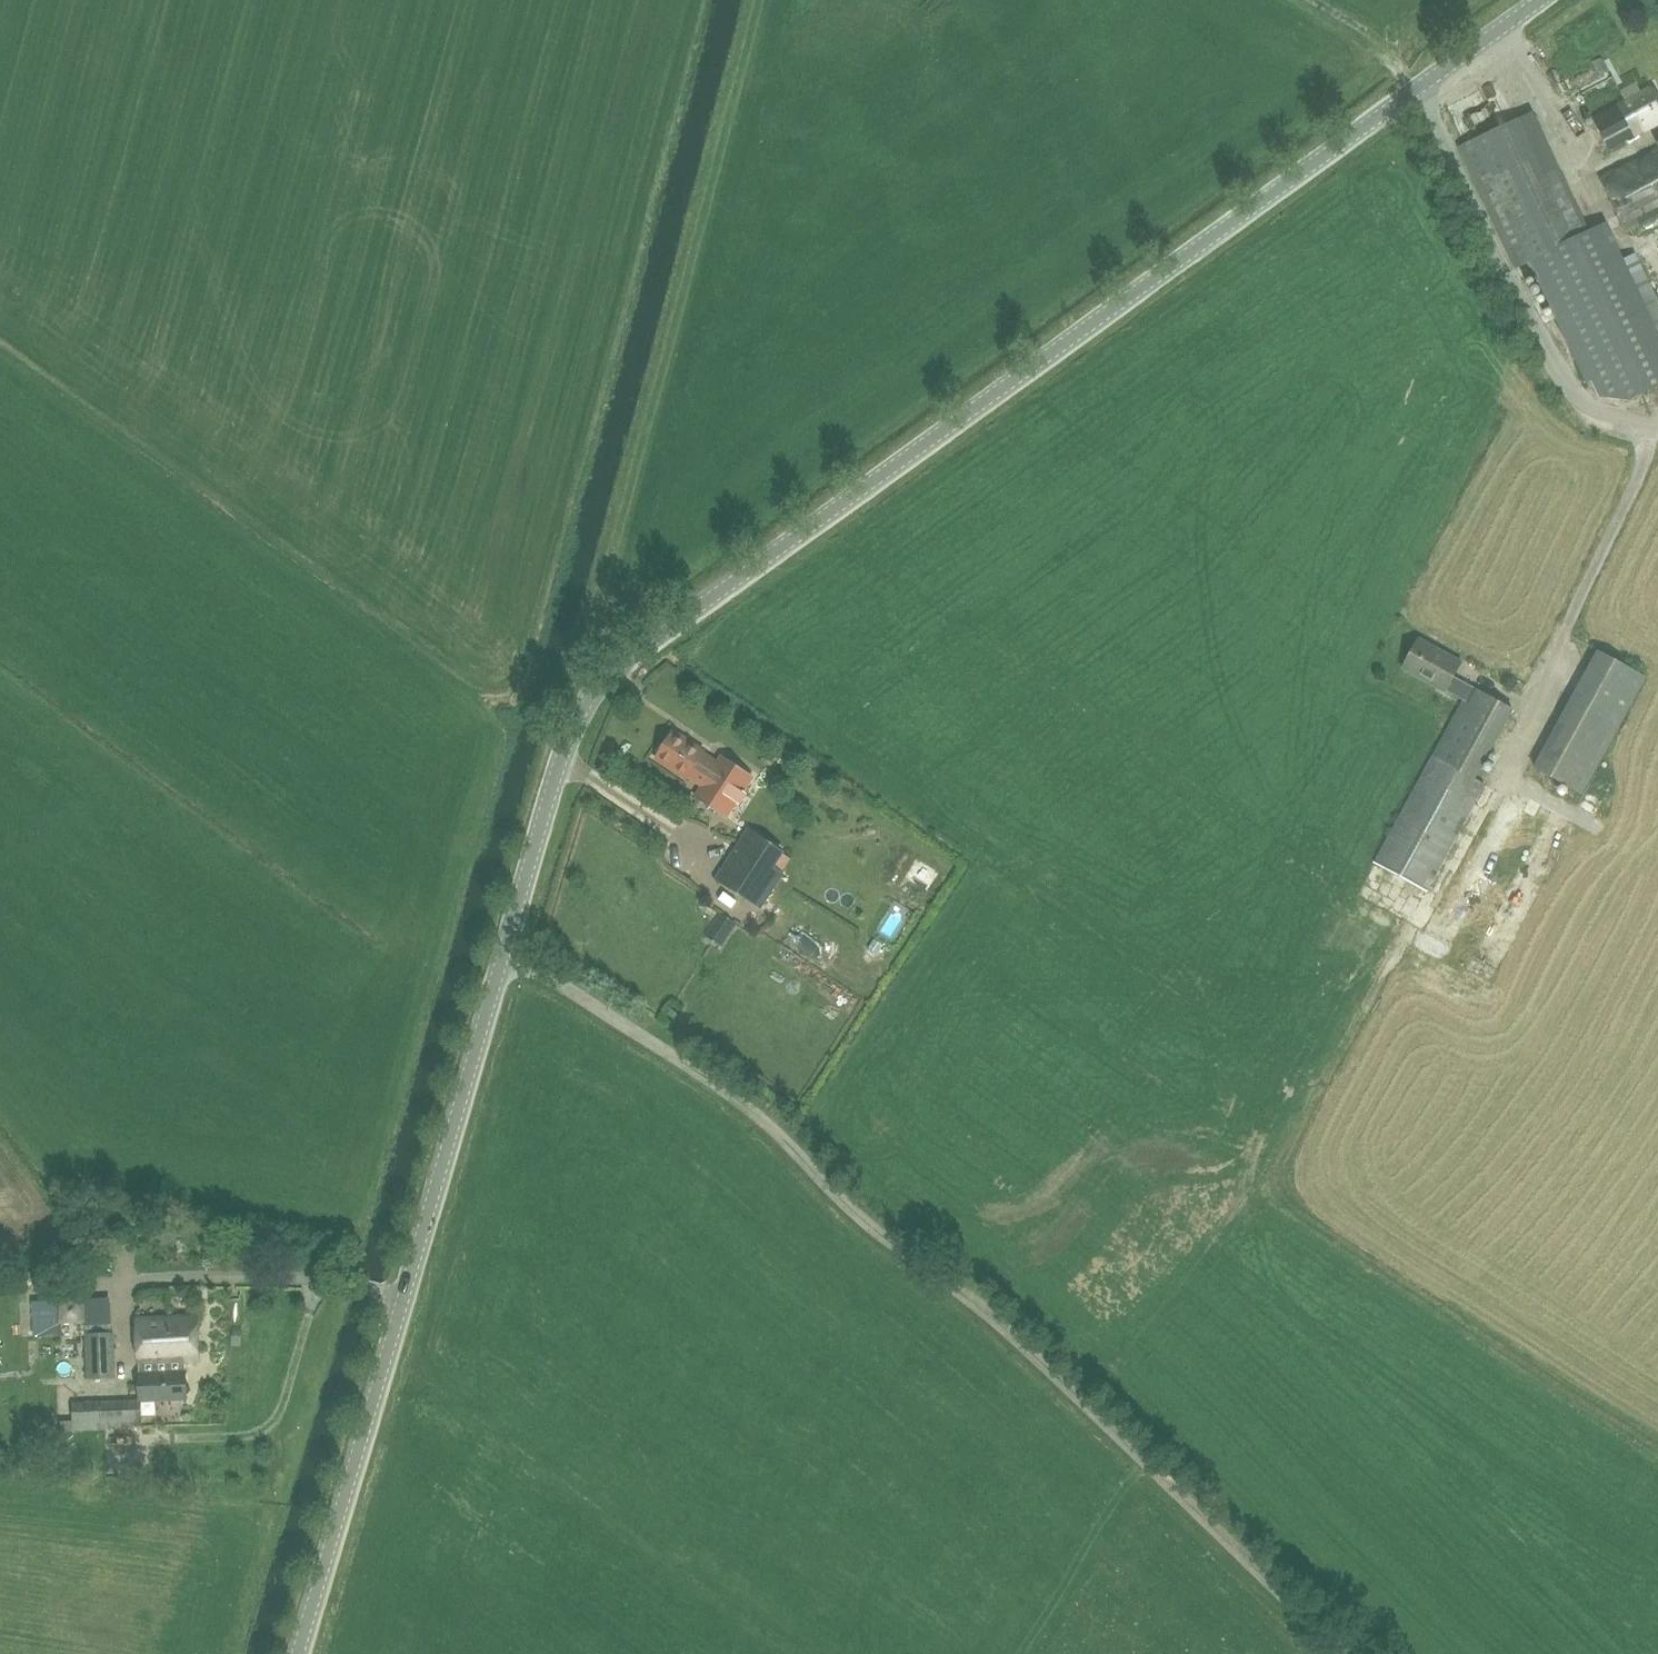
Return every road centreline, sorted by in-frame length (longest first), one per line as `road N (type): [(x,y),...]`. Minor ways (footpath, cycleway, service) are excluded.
road 1 (tertiary): [(503,951),(558,764),(593,690),(1413,86)]
road 2 (unclassified): [(503,951),(741,1100),(876,1229),(1055,1375),(1340,1653)]
road 3 (tertiary): [(296,1653),(503,951)]
road 4 (unclassified): [(1656,420),(1571,399),(1413,86)]
road 5 (track): [(1504,21),(1614,247),(1646,238),(1657,260)]
road 6 (tertiary): [(1413,86),(1533,0)]

